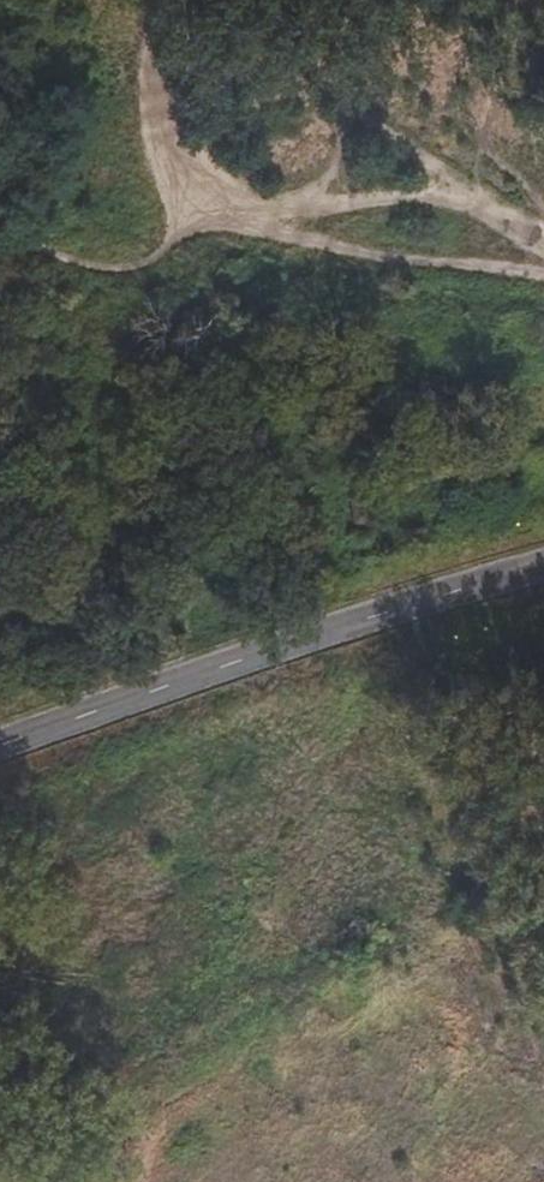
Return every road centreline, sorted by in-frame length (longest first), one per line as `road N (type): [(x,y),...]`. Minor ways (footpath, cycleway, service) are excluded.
road 1 (tertiary): [(0,750),(543,575)]
road 2 (track): [(543,397),(0,245)]

